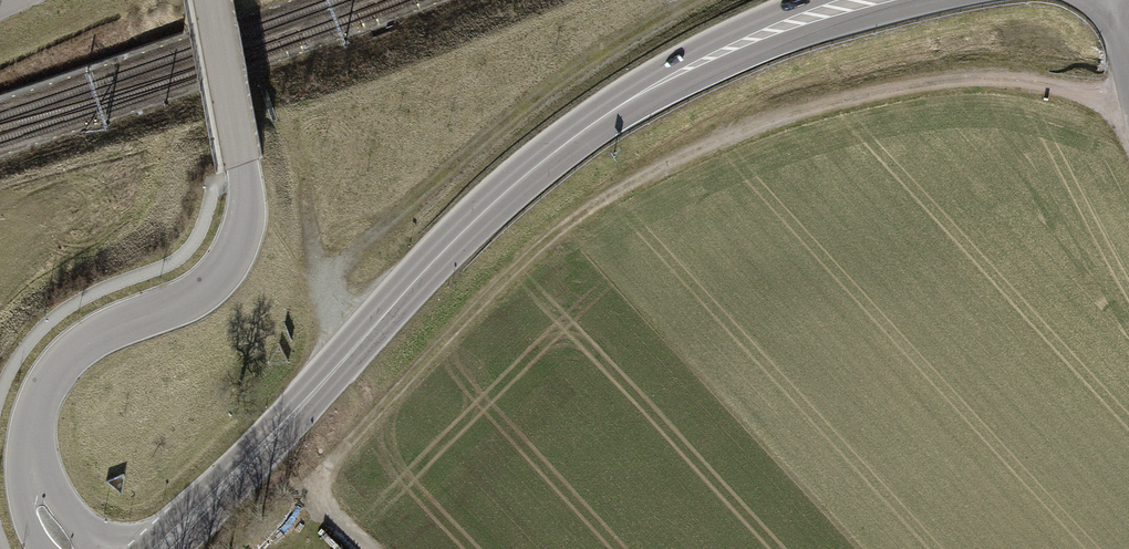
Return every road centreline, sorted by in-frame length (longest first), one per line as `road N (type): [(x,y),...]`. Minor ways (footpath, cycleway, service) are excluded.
road 1 (track): [(316,495),(343,447),(544,244),(602,198),(669,161),(762,123),(953,81),(1007,78),(1128,99)]
road 2 (residential): [(214,0),(245,163),(248,227),(221,277),(174,308),(108,329),(63,360),(38,411),(28,464),(48,529),(67,548)]
road 3 (track): [(693,0),(556,80),(325,280),(353,352)]
road 4 (primary): [(162,548),(533,169)]
road 5 (primary): [(853,0),(727,47),(624,102),(533,169)]

